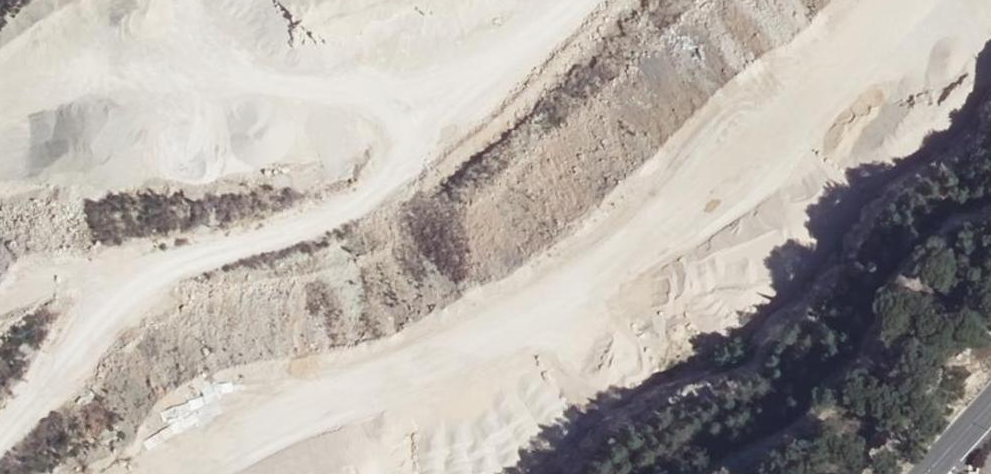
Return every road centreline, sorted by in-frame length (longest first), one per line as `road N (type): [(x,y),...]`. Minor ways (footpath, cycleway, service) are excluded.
road 1 (track): [(176,473),(290,414),(532,322),(800,137),(928,0)]
road 2 (track): [(0,443),(120,307),(179,267),(319,221),(388,179),(499,98),(595,0)]

